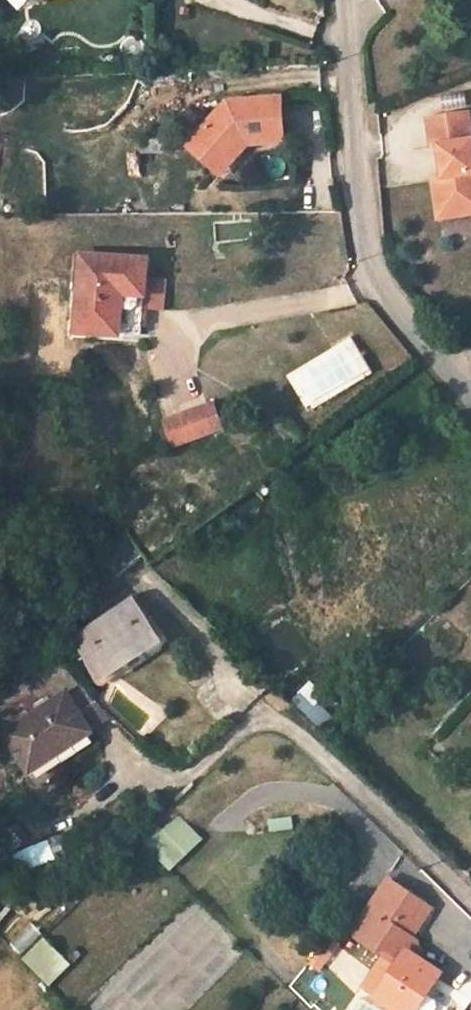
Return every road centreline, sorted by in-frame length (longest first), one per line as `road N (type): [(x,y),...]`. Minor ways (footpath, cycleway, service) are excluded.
road 1 (unclassified): [(470,396),(381,290),(364,250),(345,0)]

